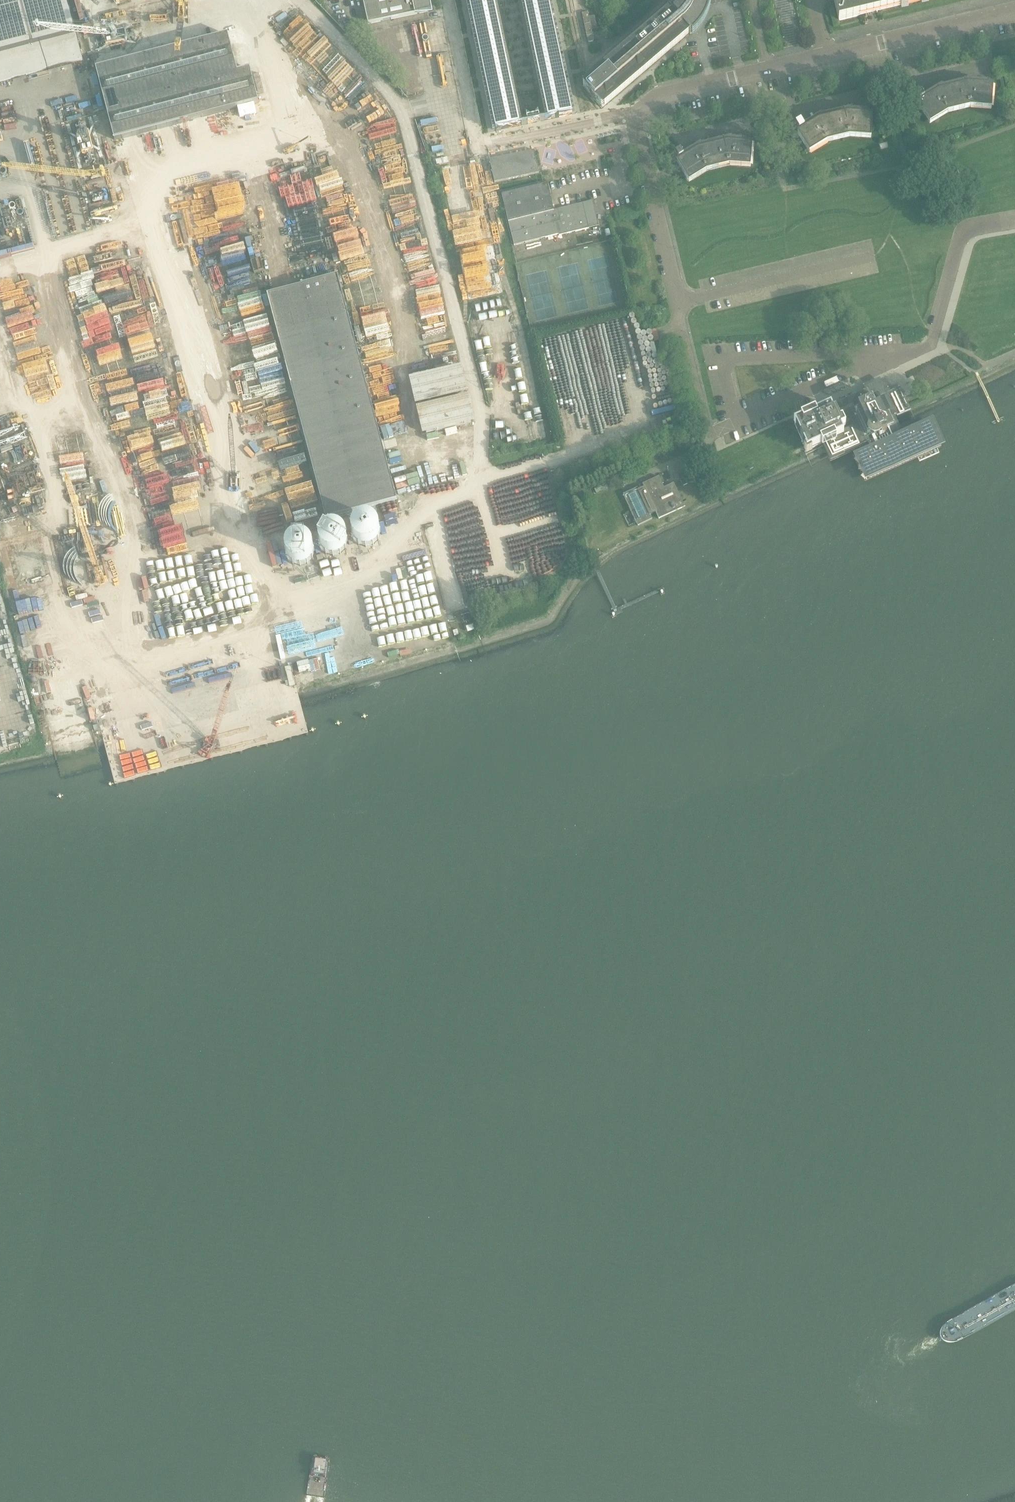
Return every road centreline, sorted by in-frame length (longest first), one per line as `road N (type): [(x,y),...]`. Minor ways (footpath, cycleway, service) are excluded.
road 1 (residential): [(643,114),(659,96),(1014,13)]
road 2 (residential): [(885,359),(738,421),(722,359),(865,352)]
road 3 (residential): [(680,328),(638,134),(643,114)]
road 4 (residential): [(885,359),(932,343),(960,236),(1014,221)]
road 5 (residential): [(643,114),(493,144)]

